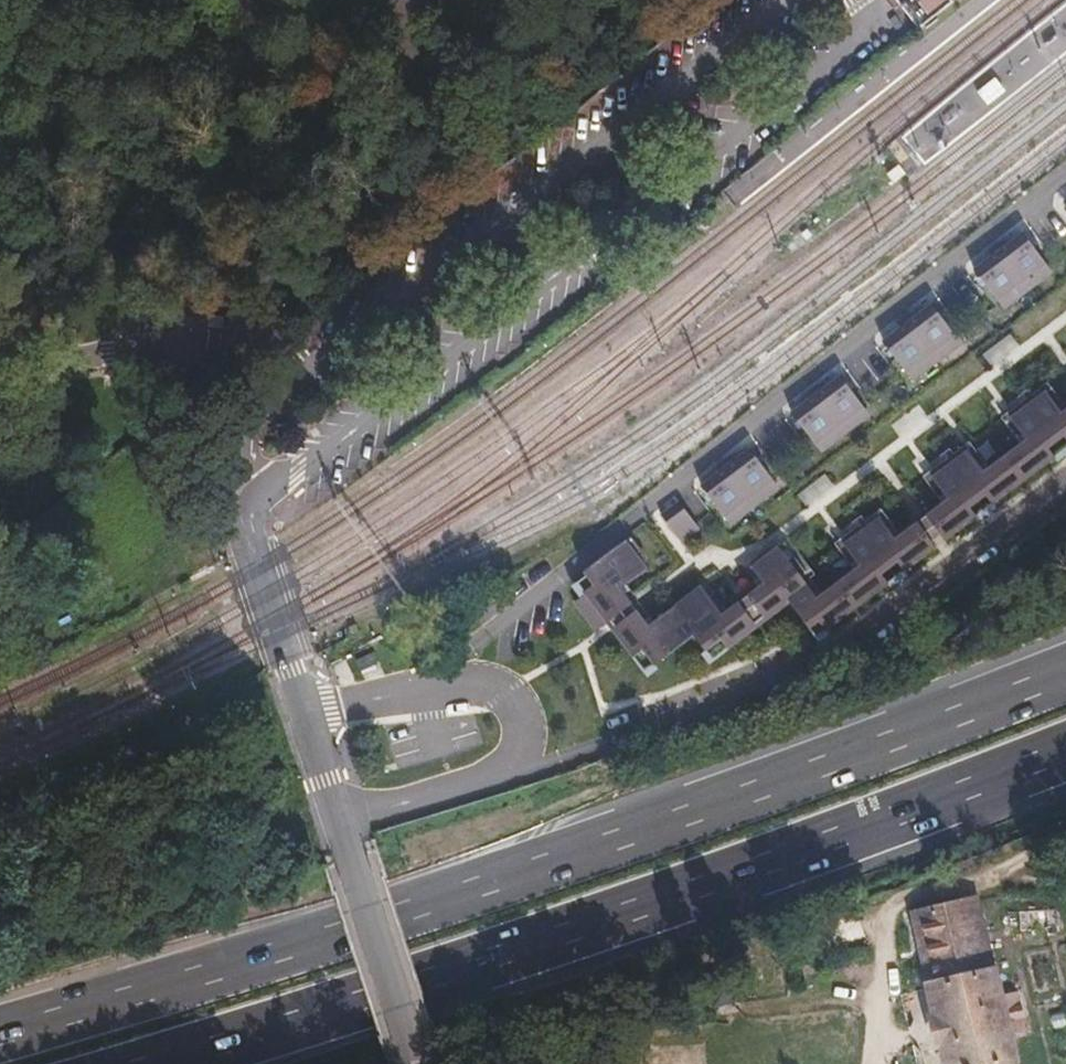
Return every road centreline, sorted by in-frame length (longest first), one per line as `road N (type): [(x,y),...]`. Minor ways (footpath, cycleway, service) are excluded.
road 1 (motorway): [(1065,667),(550,859),(0,1035)]
road 2 (motorway): [(157,1063),(561,938),(1065,745)]
road 3 (residential): [(240,501),(295,472),(864,26),(864,0)]
road 4 (residential): [(781,0),(297,376),(264,408),(248,442),(240,501)]
road 5 (residential): [(339,821),(494,780),(517,755),(524,735),(518,714),(482,682),(303,713)]
road 6 (track): [(870,1063),(889,909),(934,888),(1006,874),(1065,880)]
road 7 (unclassified): [(348,842),(417,1063)]
road 8 (residential): [(303,713),(250,543)]

